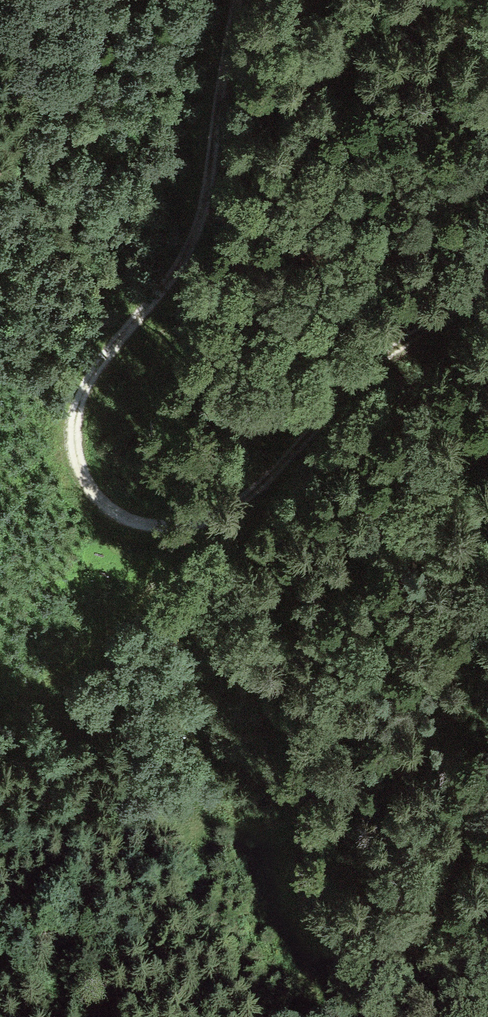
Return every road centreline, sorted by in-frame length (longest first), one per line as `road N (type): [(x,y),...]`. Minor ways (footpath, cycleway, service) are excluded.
road 1 (track): [(487,313),(429,327),(389,353),(216,522),(169,531),(134,526),(105,502),(79,465),(73,429),(99,364),(170,277),(190,236),(204,198),(234,0)]
road 2 (track): [(0,719),(194,552),(216,522)]

